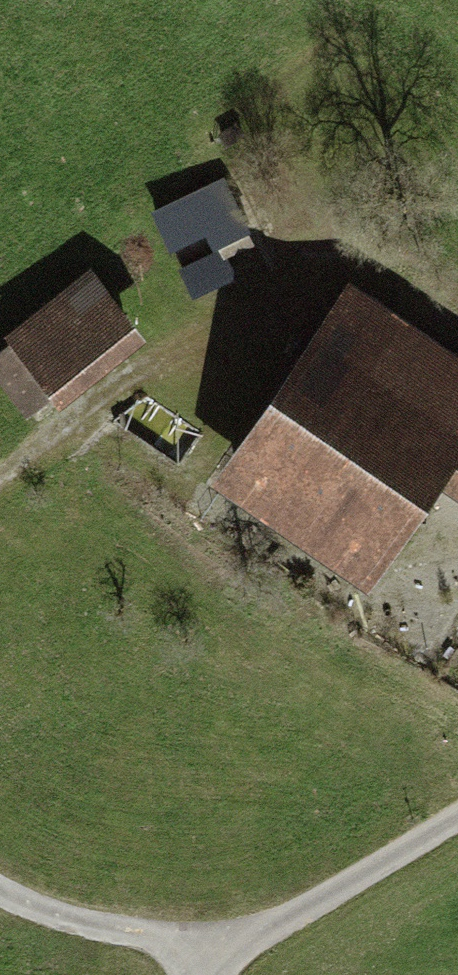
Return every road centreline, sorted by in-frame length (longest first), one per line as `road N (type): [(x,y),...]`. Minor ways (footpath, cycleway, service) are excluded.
road 1 (track): [(199,947),(294,913),(457,818)]
road 2 (track): [(0,892),(52,914),(199,947)]

